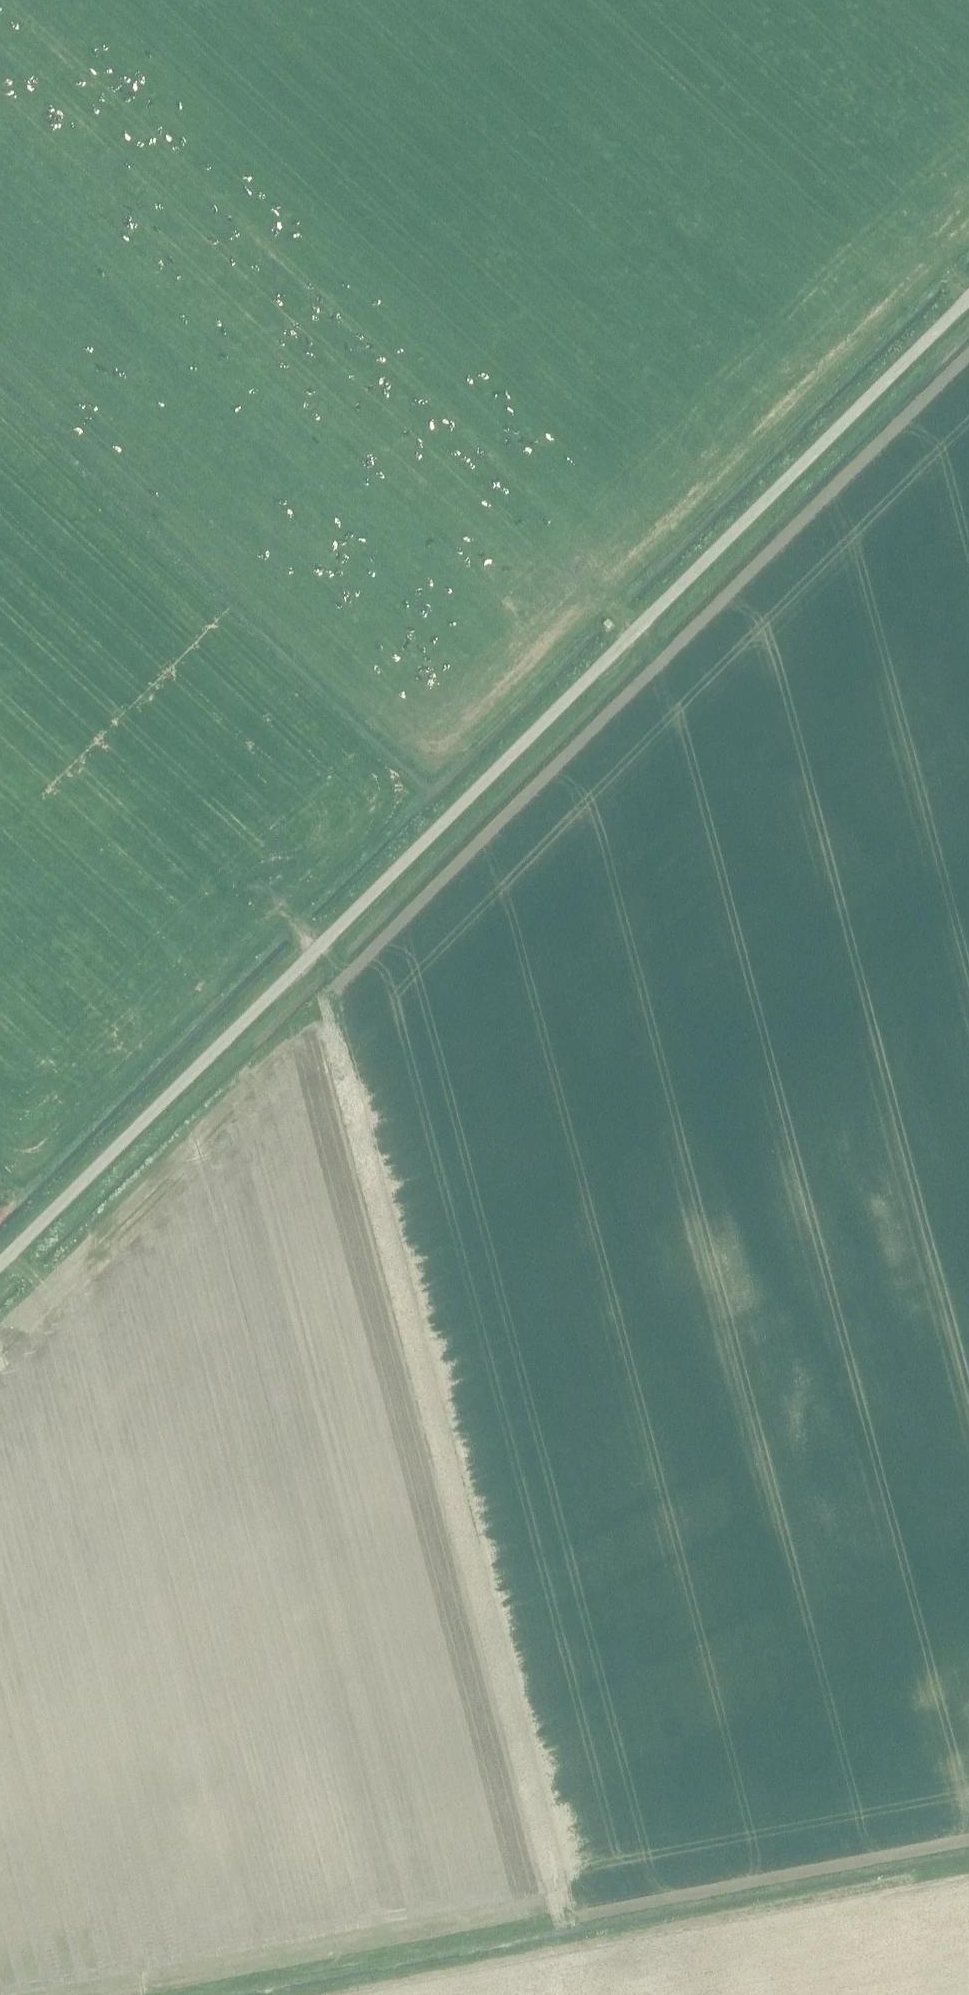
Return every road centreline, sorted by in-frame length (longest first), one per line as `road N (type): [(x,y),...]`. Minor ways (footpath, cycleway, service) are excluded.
road 1 (unclassified): [(0,1266),(968,297)]

